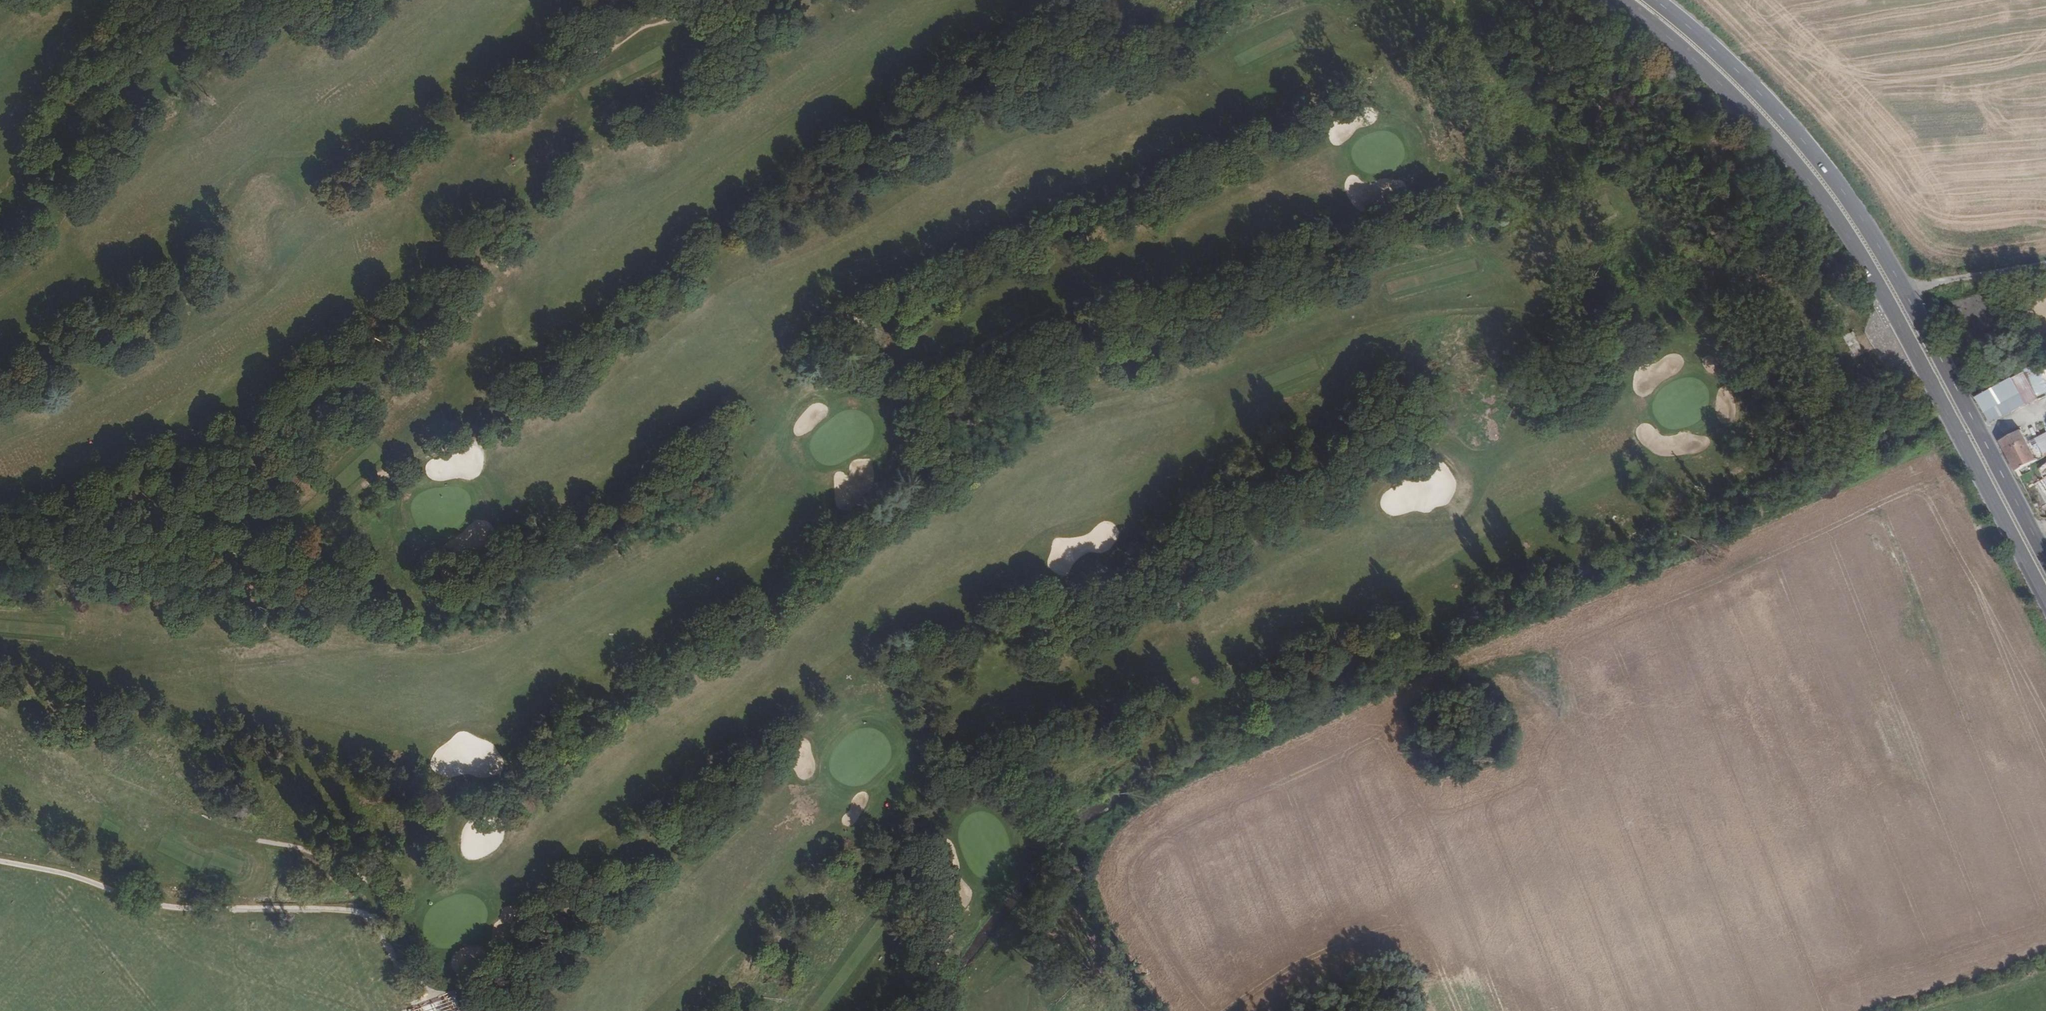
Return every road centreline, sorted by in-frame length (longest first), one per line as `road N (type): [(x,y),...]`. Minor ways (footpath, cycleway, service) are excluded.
road 1 (primary): [(1615,0),(1721,89),(1814,192),(1899,323),(2045,602)]
road 2 (primary): [(2045,558),(1906,293),(1830,182),(1780,118),(1651,0)]
road 3 (track): [(1906,293),(2045,265)]

